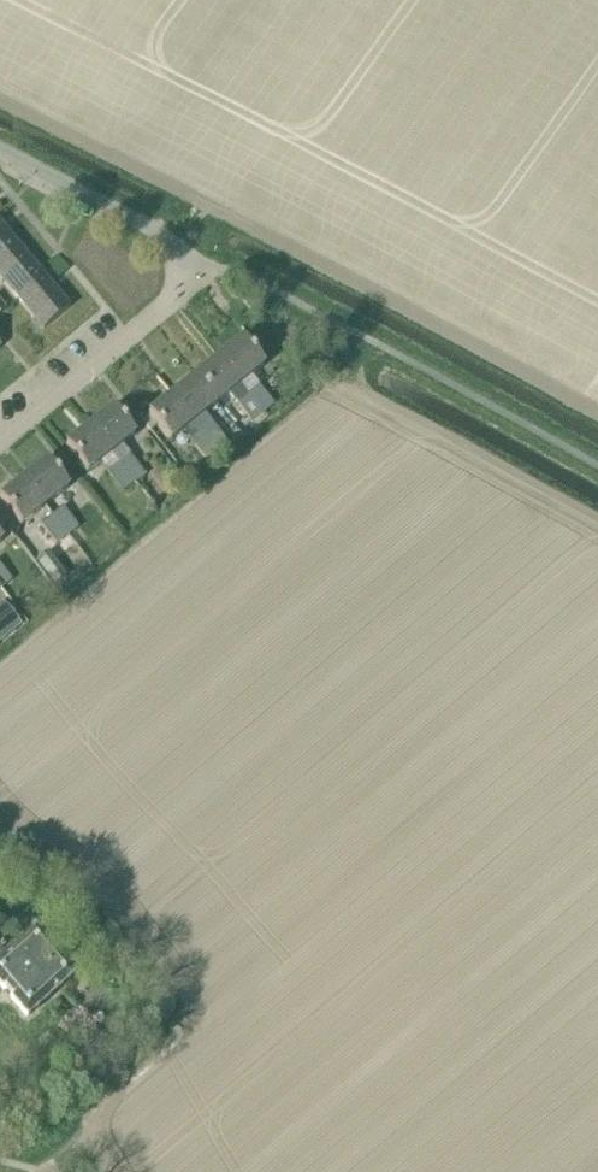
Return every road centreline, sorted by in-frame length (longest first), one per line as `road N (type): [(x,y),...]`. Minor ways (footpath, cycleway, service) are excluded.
road 1 (residential): [(0,443),(162,309),(185,271),(142,225),(0,150)]

